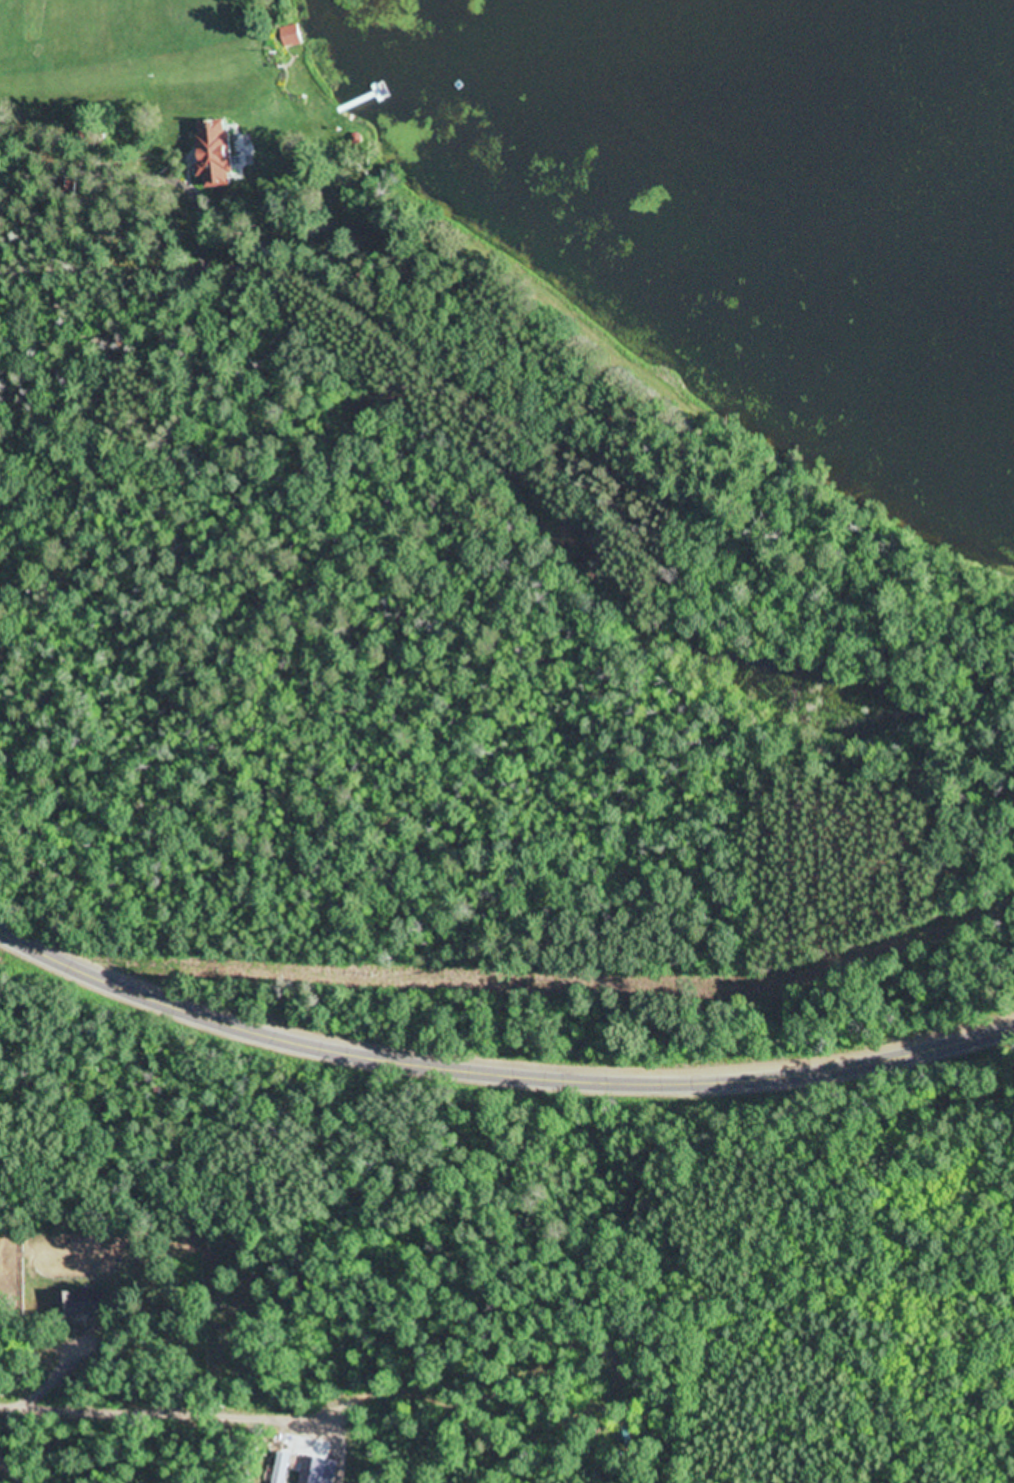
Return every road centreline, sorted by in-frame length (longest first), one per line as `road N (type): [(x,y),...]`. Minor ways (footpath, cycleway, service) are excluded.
road 1 (secondary): [(1013,1022),(783,1069),(680,1076),(484,1065),(258,1024),(133,983),(0,922)]

